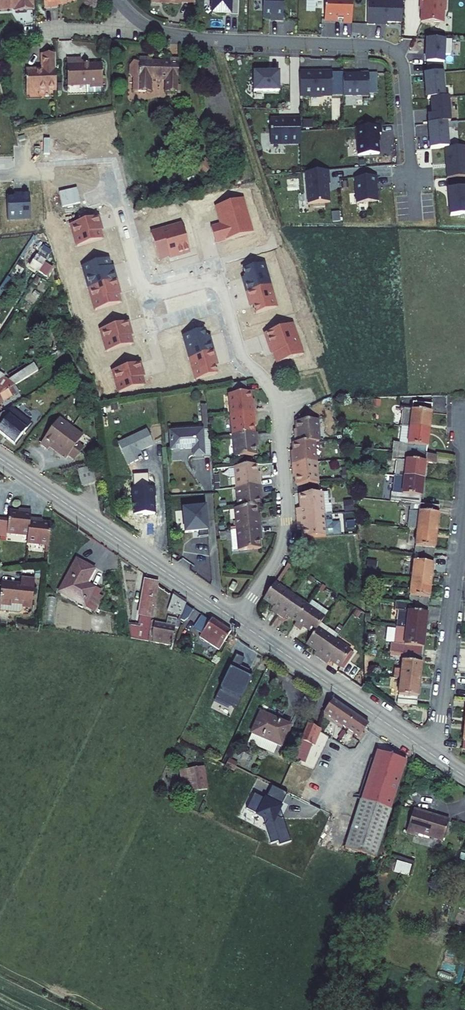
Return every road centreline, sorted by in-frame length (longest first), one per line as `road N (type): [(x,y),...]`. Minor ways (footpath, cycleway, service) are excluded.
road 1 (residential): [(107,167),(144,297),(220,277),(242,354),(279,401),(284,545),(237,621)]
road 2 (residential): [(202,39),(374,45),(395,54),(405,70),(415,220)]
road 3 (tertiary): [(237,621),(0,458)]
road 4 (residential): [(464,502),(441,715),(429,752)]
road 5 (tertiary): [(429,752),(237,621)]

